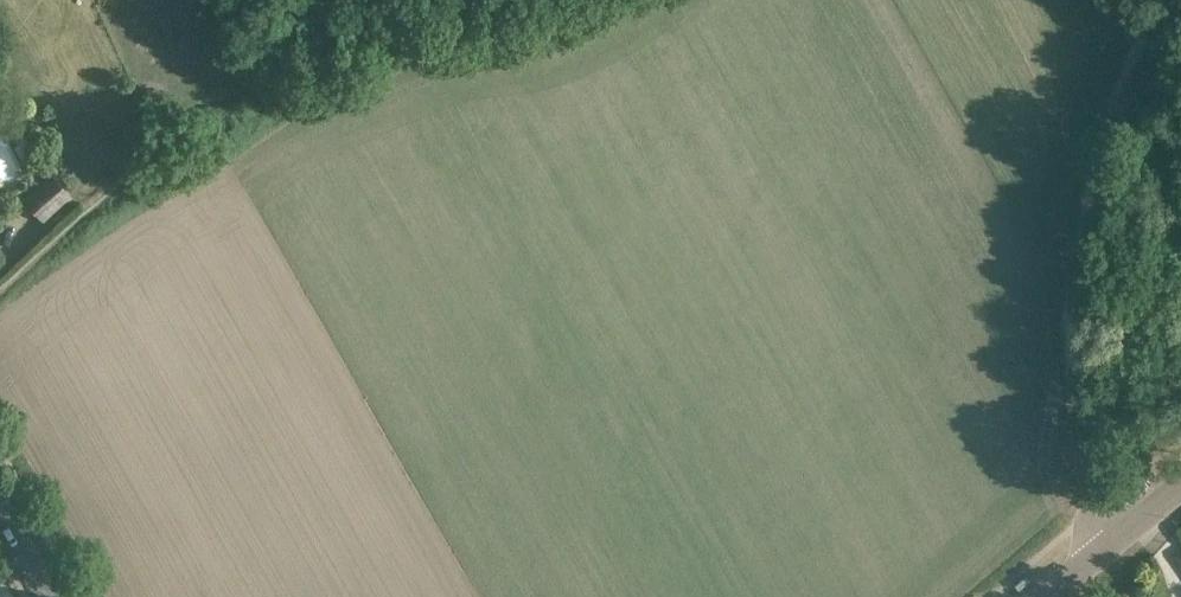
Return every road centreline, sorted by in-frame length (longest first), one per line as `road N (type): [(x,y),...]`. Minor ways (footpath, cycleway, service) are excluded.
road 1 (track): [(1071,567),(1084,282),(1109,137),(1153,0)]
road 2 (tertiary): [(1042,596),(1180,482)]

